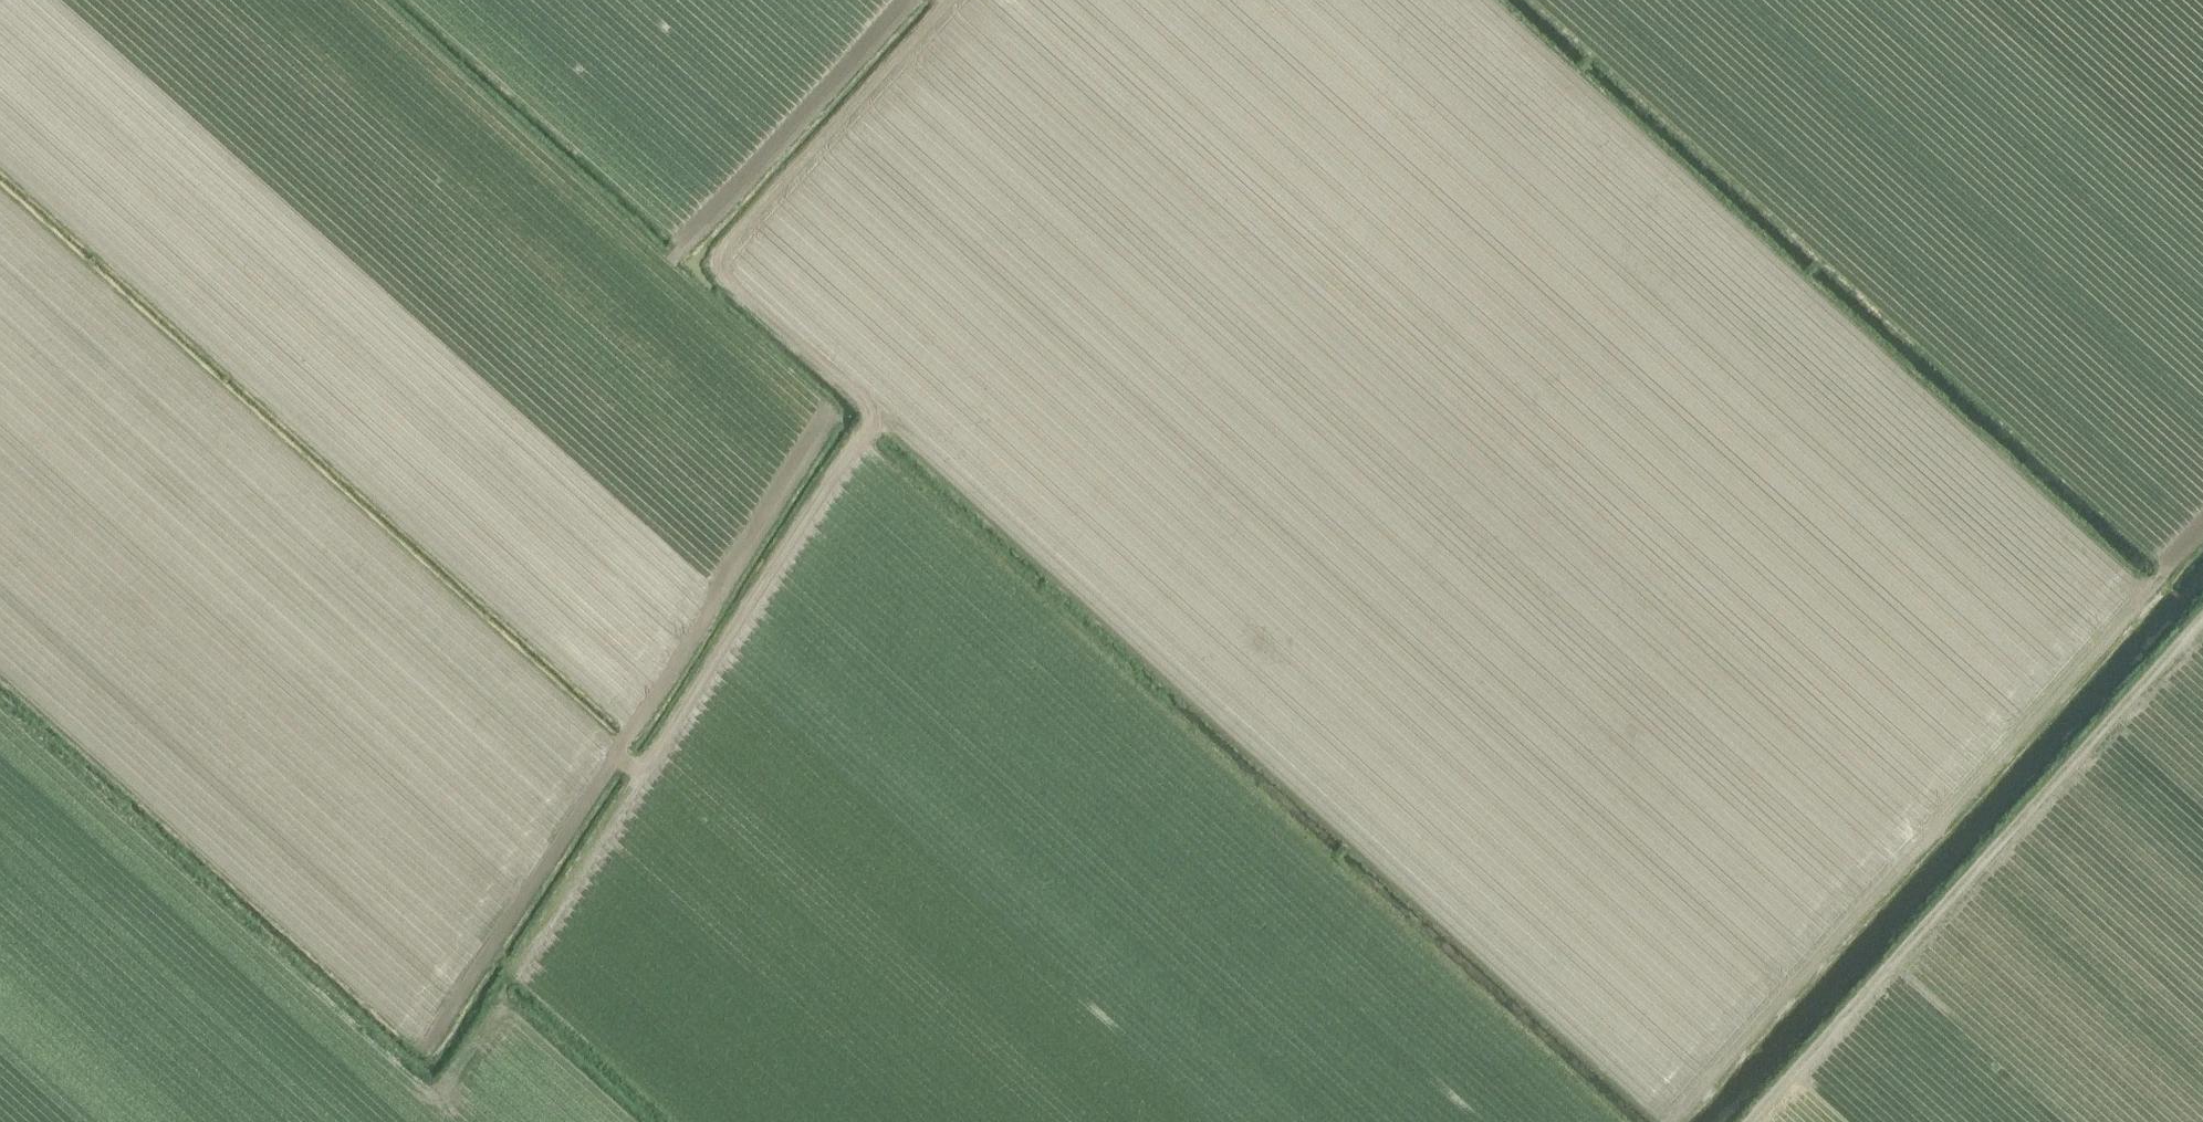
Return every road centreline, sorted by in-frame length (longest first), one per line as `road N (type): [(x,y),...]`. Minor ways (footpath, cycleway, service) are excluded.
road 1 (track): [(2202,620),(1751,1121)]

